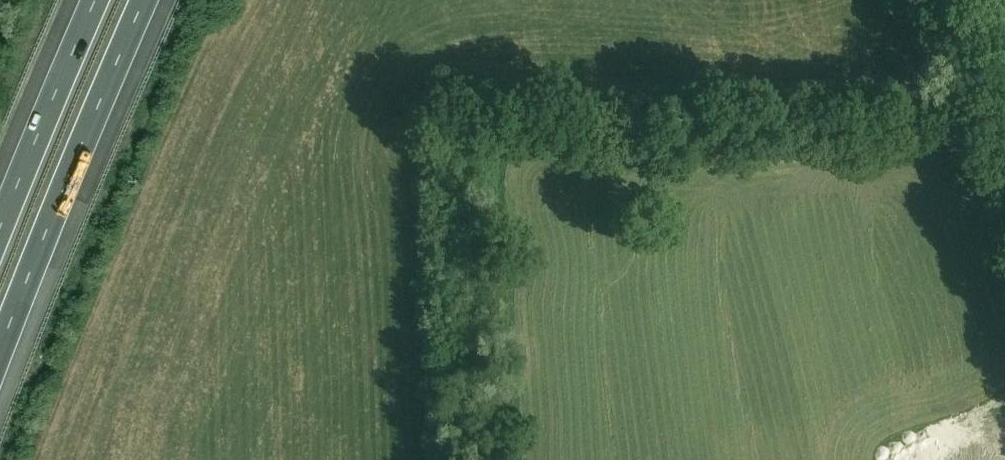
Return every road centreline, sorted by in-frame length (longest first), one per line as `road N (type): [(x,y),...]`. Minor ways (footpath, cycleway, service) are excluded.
road 1 (motorway): [(0,351),(145,0)]
road 2 (motorway): [(95,0),(0,230)]
road 3 (track): [(1004,164),(950,0)]

